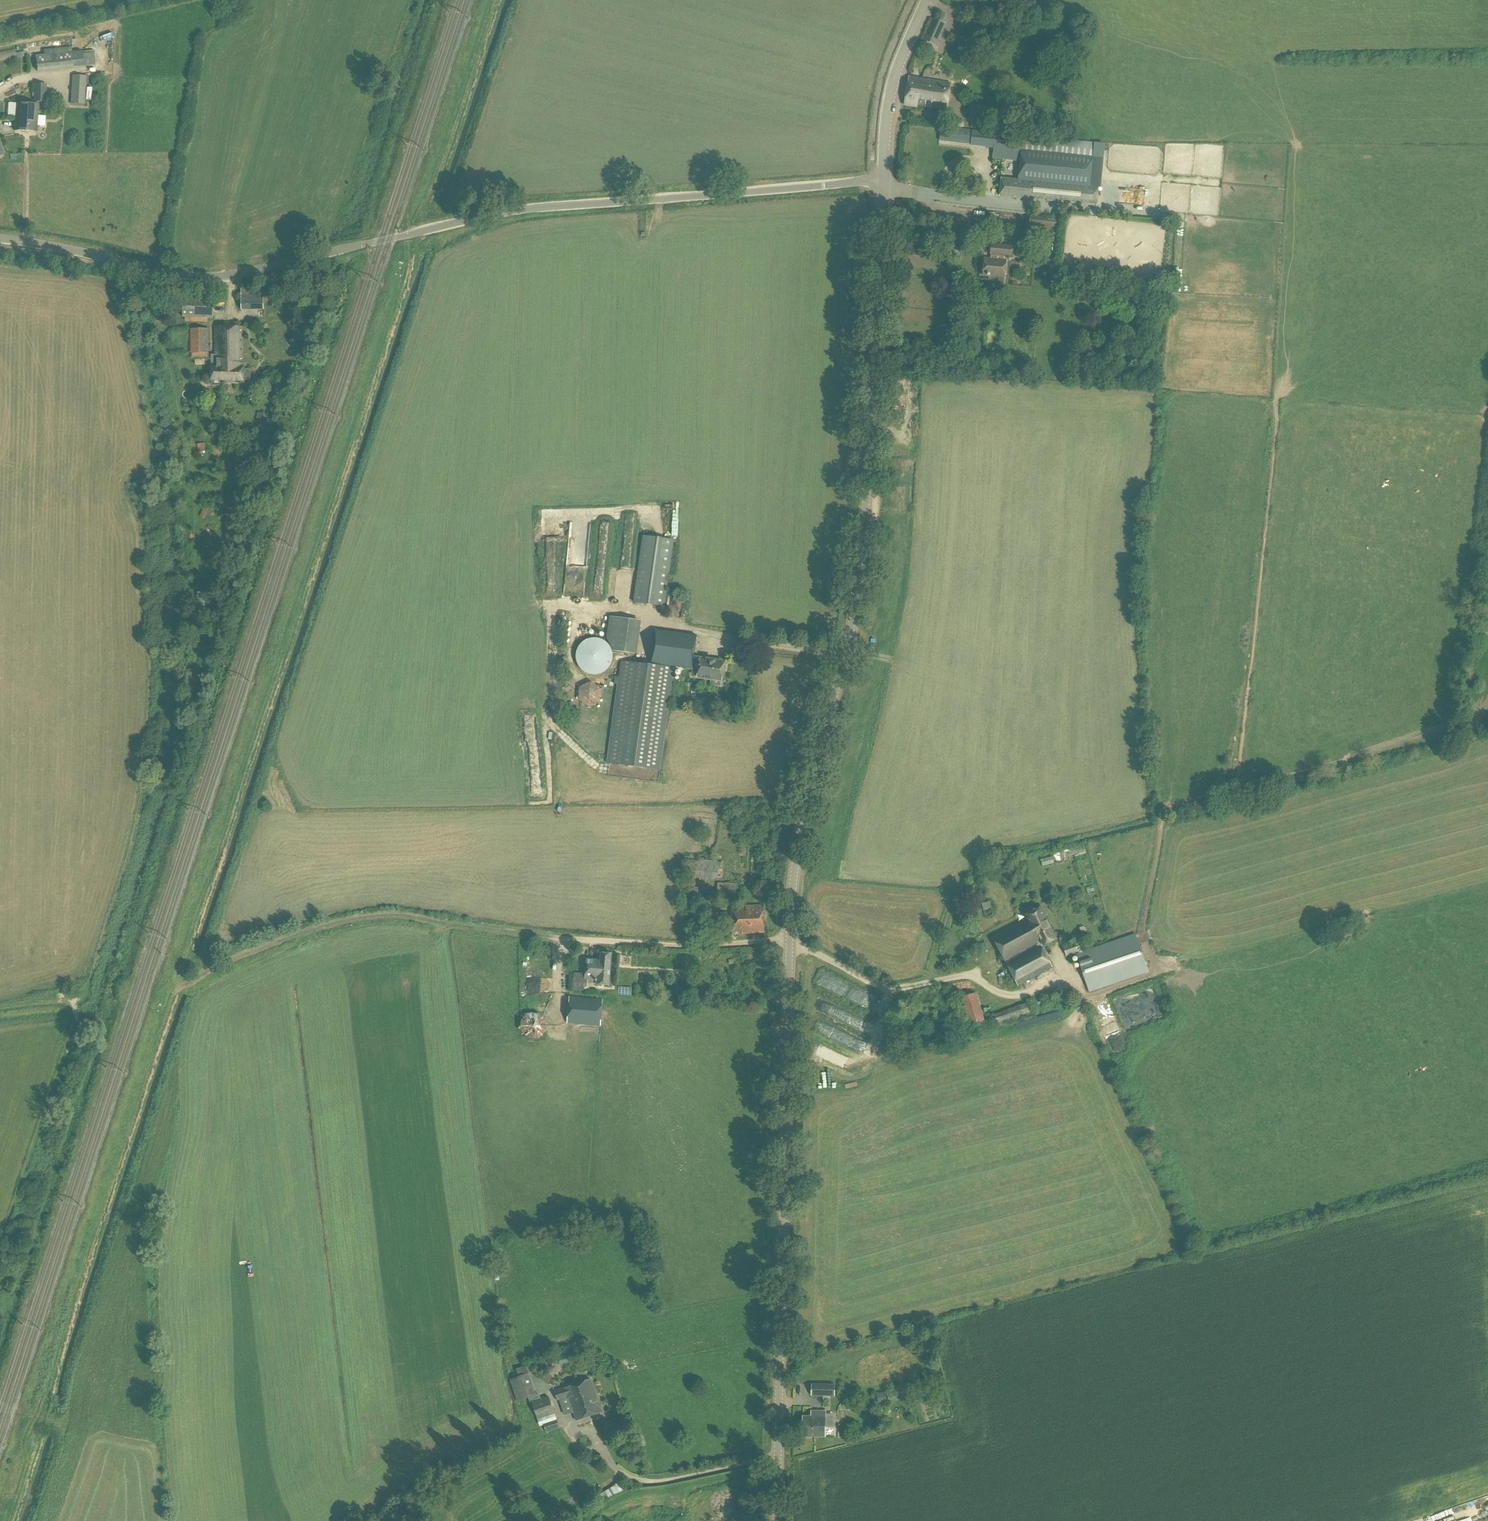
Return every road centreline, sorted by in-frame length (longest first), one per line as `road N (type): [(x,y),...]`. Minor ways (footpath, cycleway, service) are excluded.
road 1 (tertiary): [(778,1520),(790,906),(862,569),(883,182)]
road 2 (unclassified): [(0,238),(212,278),(535,209),(883,182)]
road 3 (track): [(788,939),(626,942),(375,918),(196,973)]
road 4 (track): [(64,1422),(196,973)]
road 5 (tertiary): [(883,182),(898,70),(929,0)]

